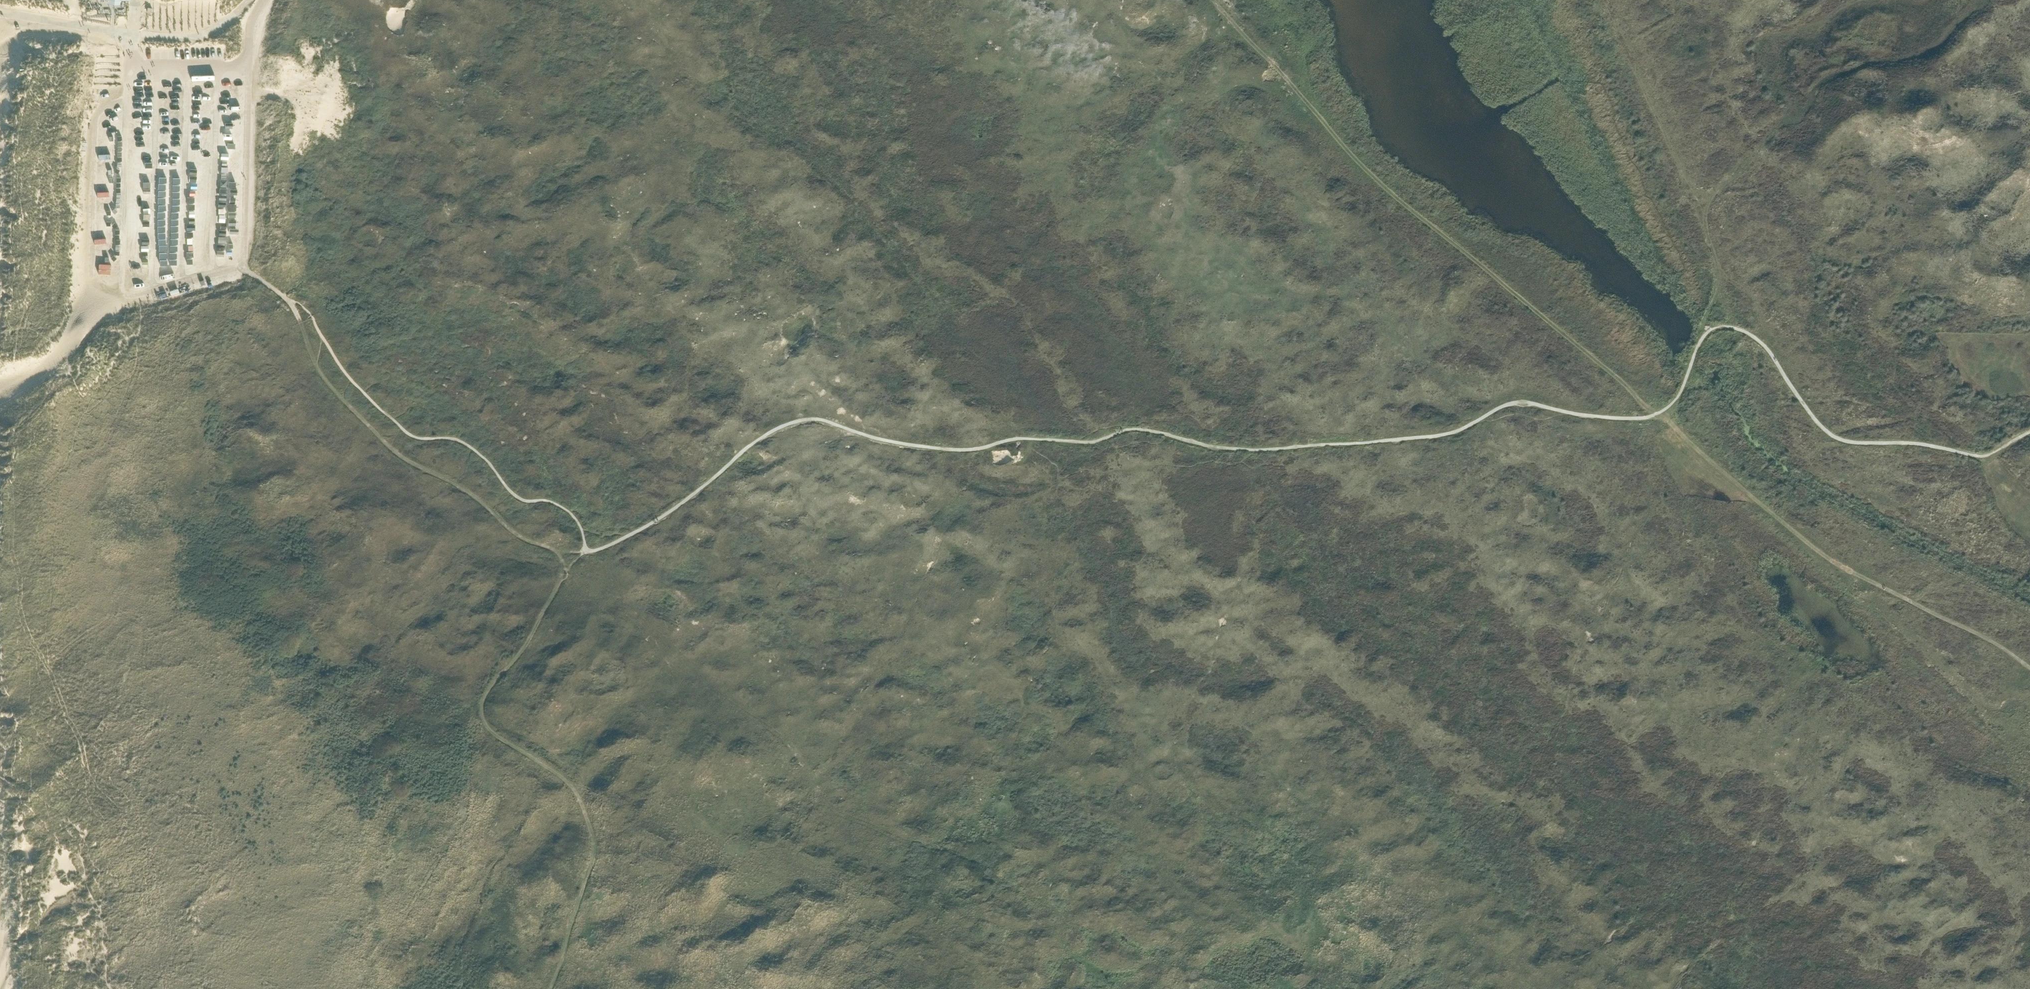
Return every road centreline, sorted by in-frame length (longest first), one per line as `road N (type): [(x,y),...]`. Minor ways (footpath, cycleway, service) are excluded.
road 1 (track): [(1213,0),(1370,173),(1819,553),(2029,664)]
road 2 (track): [(566,570),(558,552),(521,540),(449,481),(400,462),(317,368),(289,300)]
road 3 (unclassified): [(131,49),(130,62),(249,64),(265,0)]

